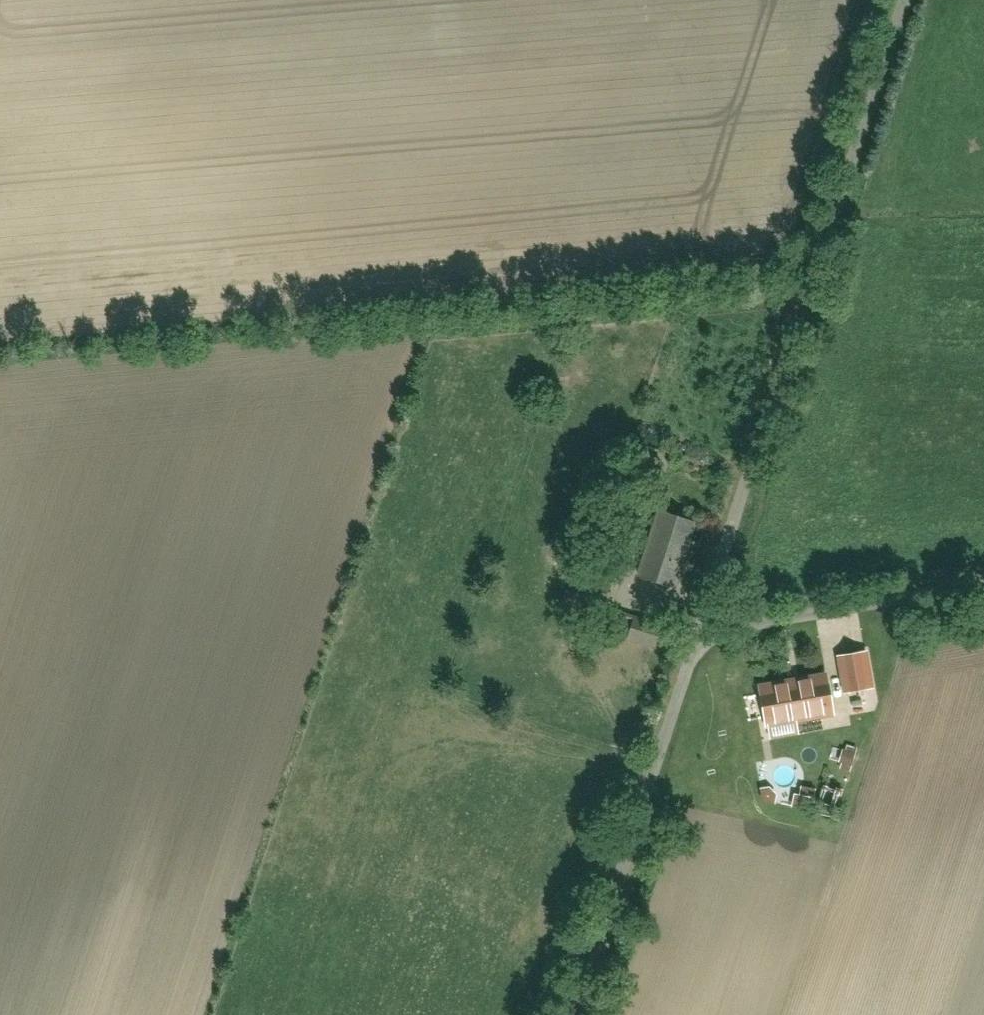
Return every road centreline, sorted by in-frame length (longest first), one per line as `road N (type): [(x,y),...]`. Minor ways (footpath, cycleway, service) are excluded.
road 1 (unclassified): [(906,0),(706,622)]
road 2 (unclassified): [(706,622),(579,1014)]
road 3 (unclassified): [(706,622),(983,570)]

